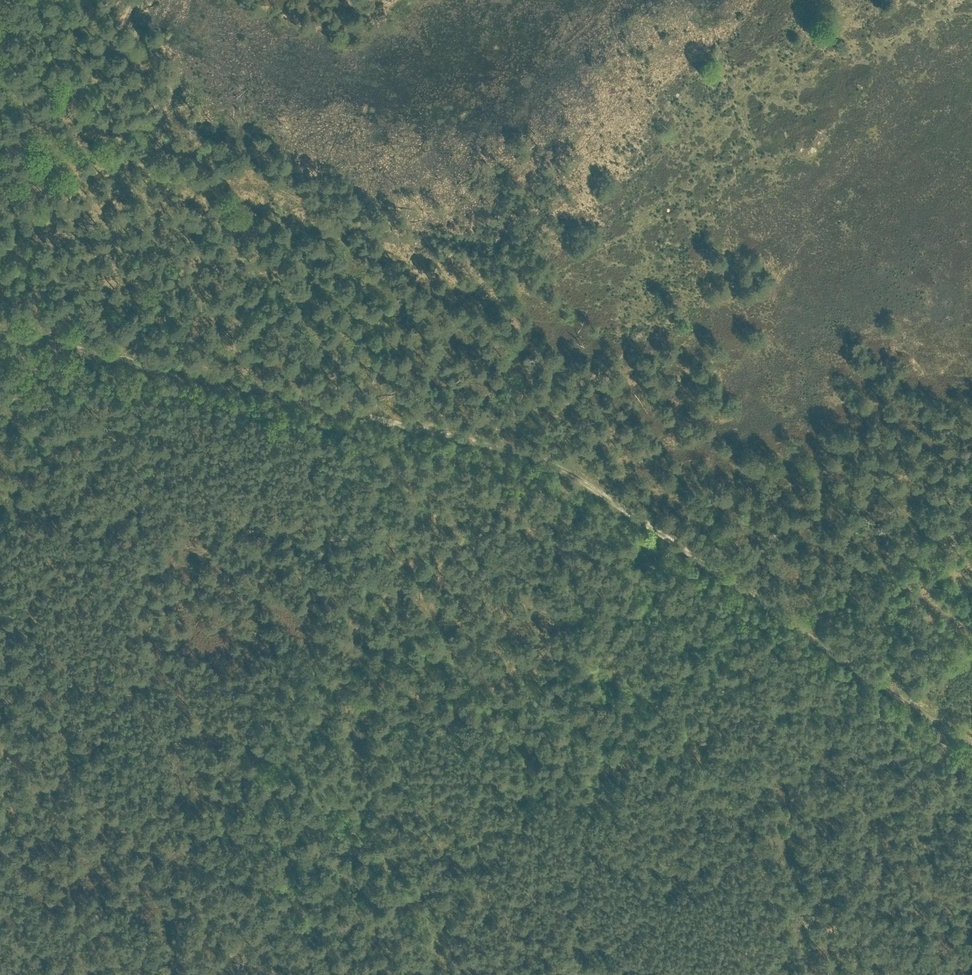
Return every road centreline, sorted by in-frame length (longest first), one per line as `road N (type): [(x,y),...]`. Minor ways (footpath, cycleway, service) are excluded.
road 1 (track): [(971,746),(800,630)]
road 2 (track): [(800,630),(971,531)]

